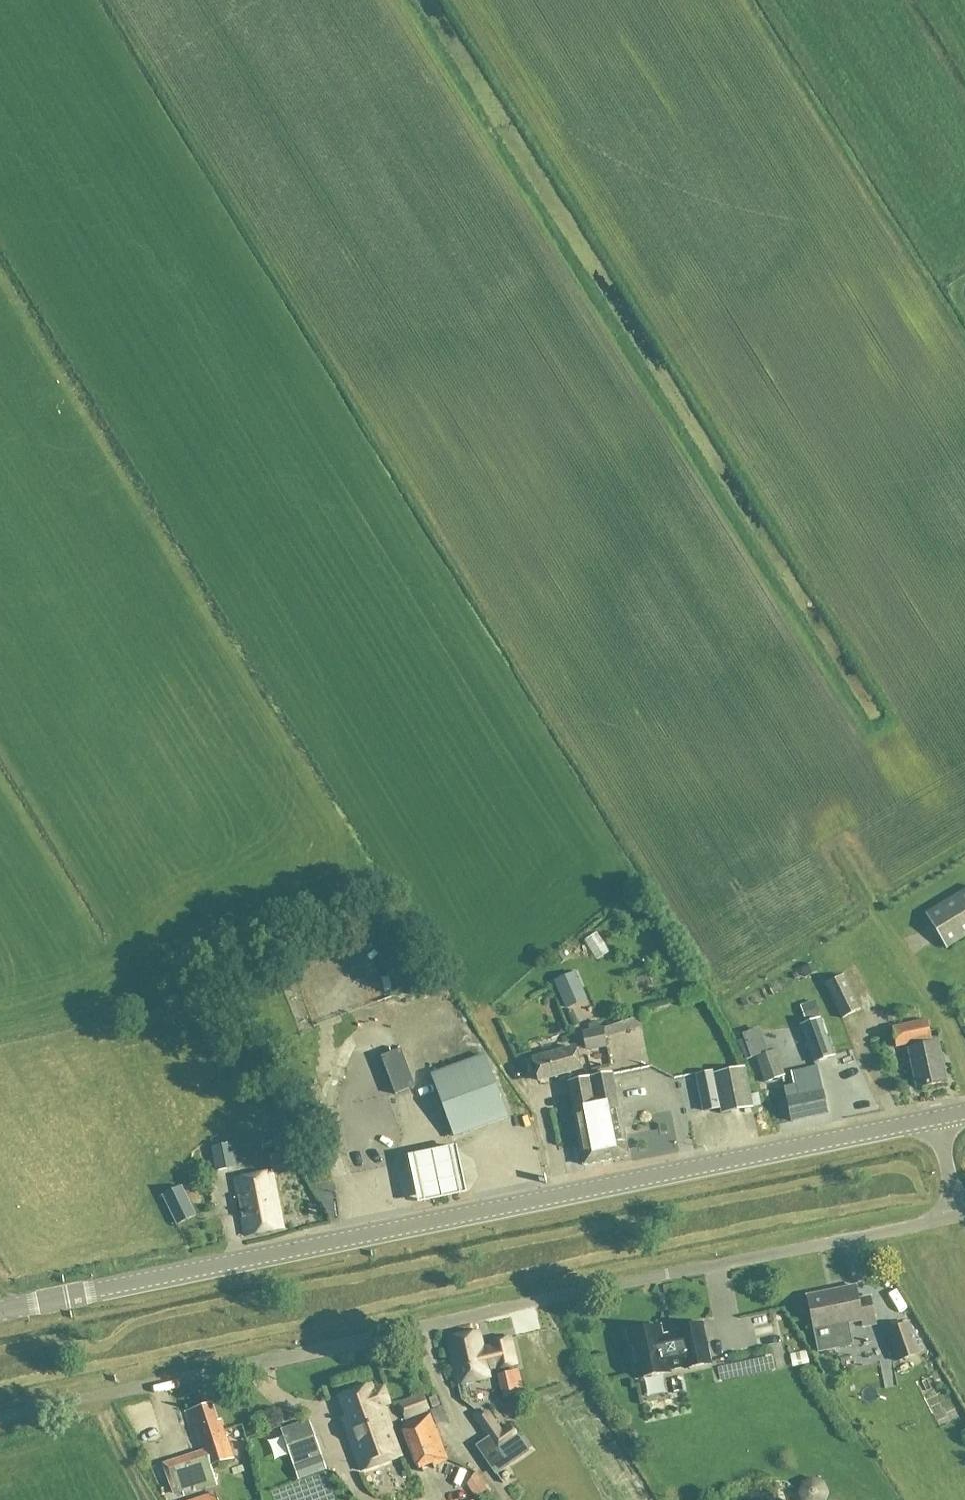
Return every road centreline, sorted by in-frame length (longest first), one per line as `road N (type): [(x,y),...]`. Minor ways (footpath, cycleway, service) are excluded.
road 1 (residential): [(0,1420),(957,1218)]
road 2 (tertiary): [(0,1313),(935,1119)]

